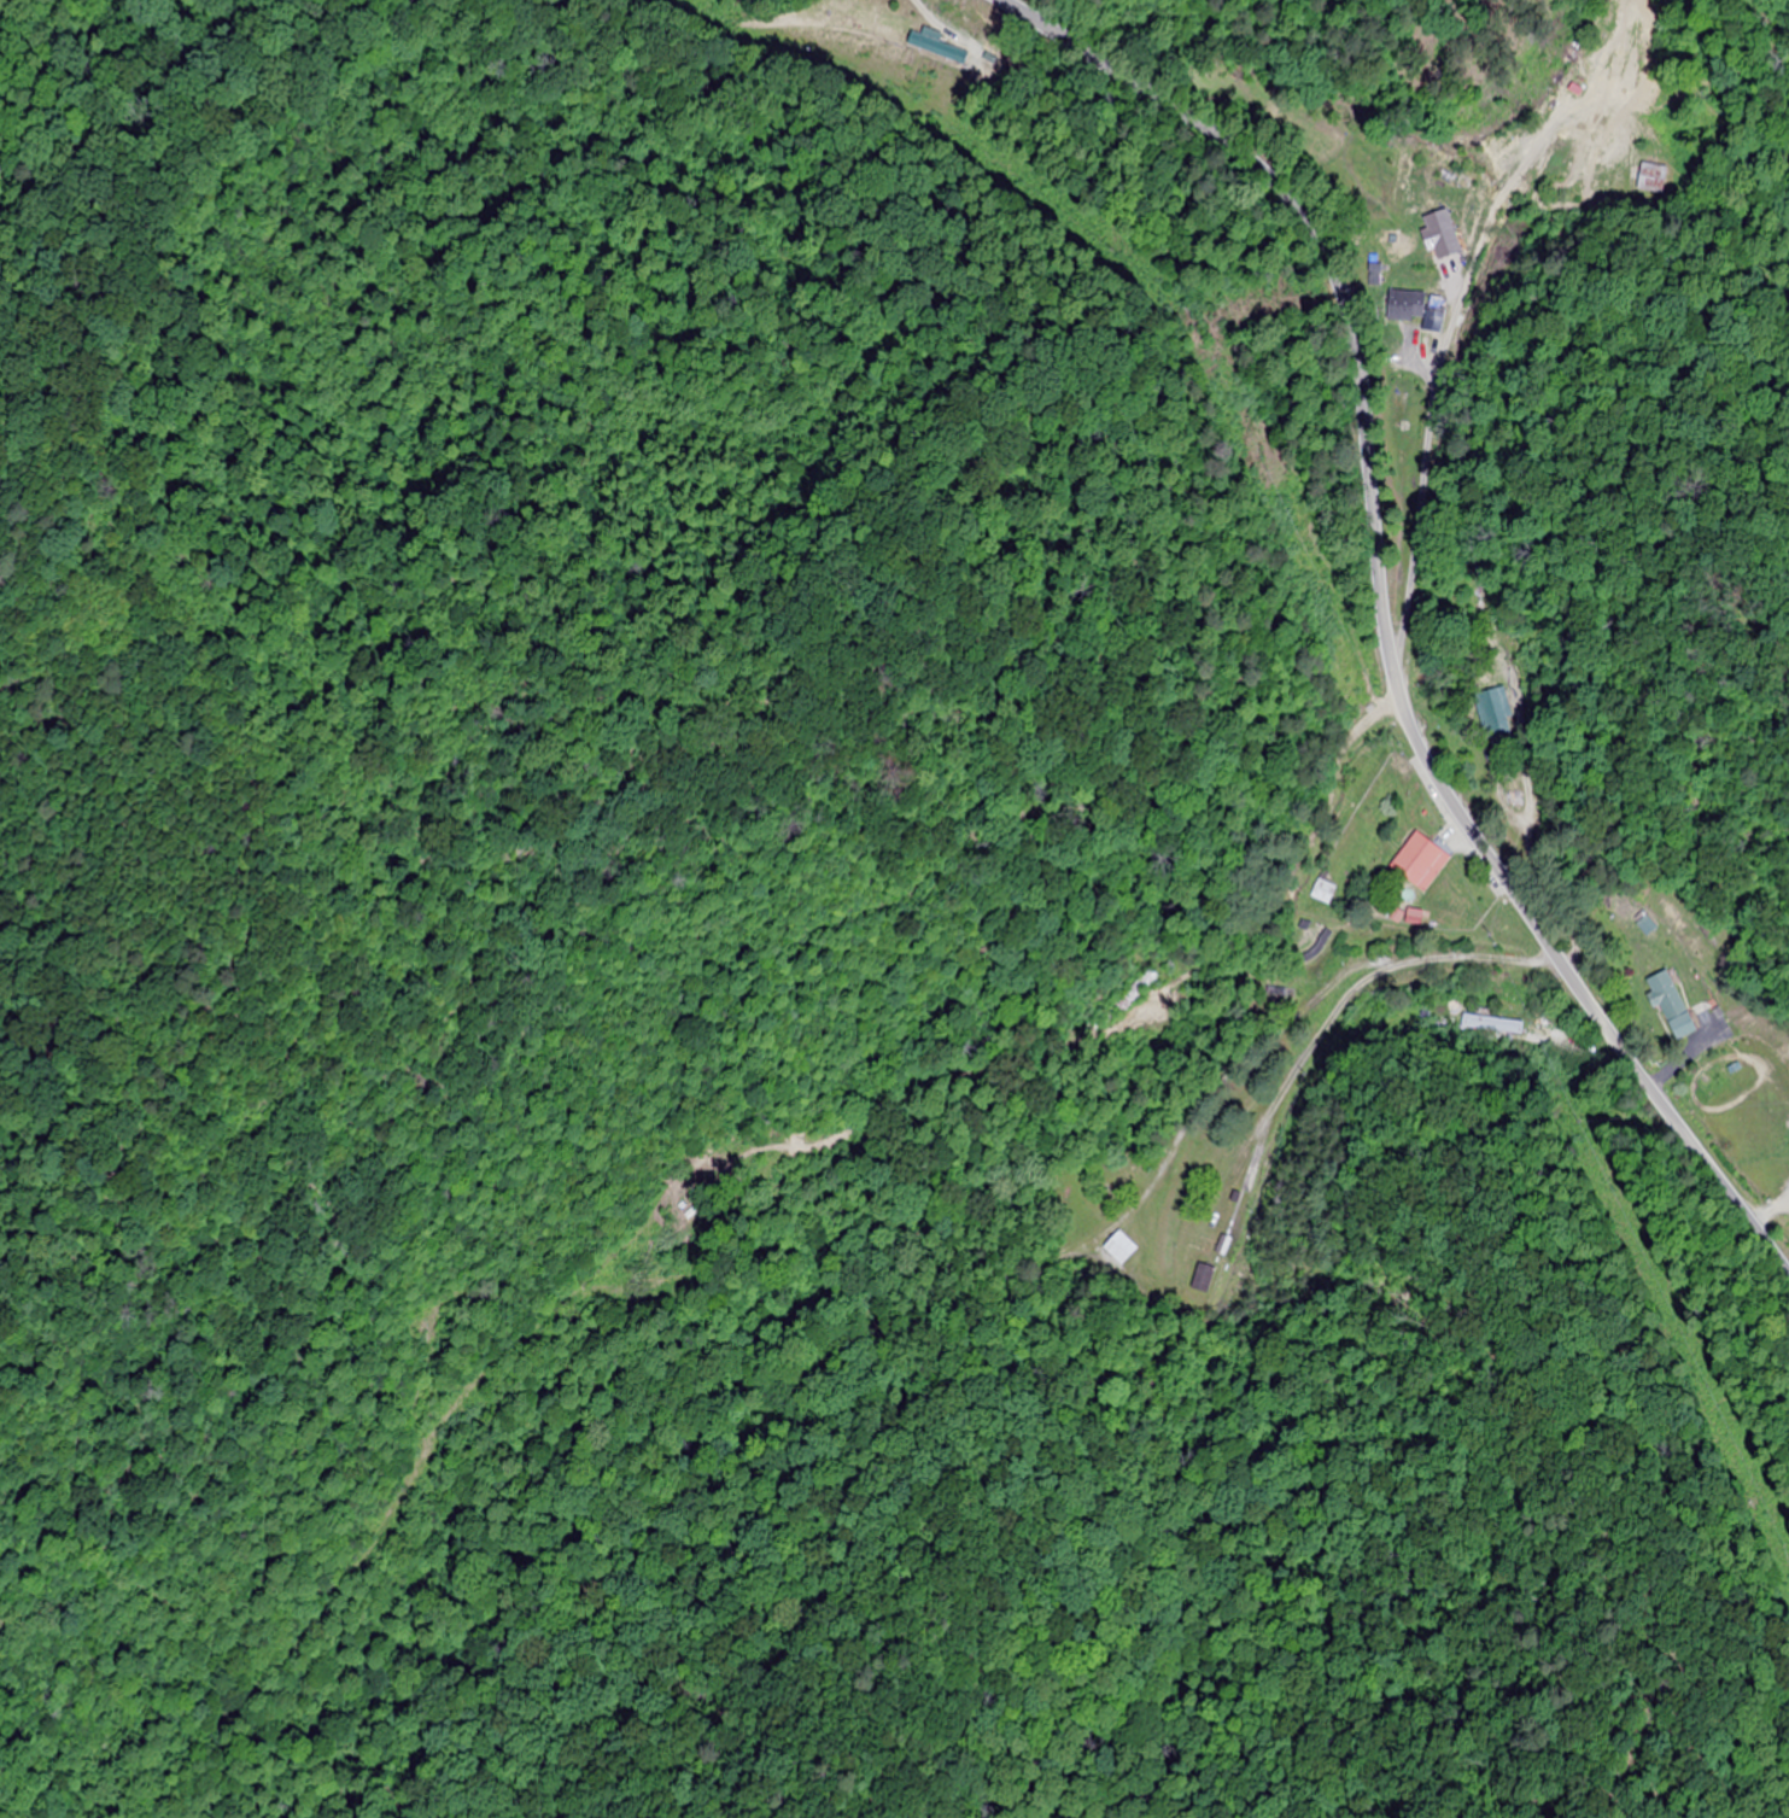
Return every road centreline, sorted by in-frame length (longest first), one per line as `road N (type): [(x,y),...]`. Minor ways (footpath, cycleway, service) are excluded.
road 1 (secondary): [(1788,1295),(1462,808),(1402,639),(1369,479),(1360,362),(1337,279),(1267,185),(1221,142),(1000,0)]

